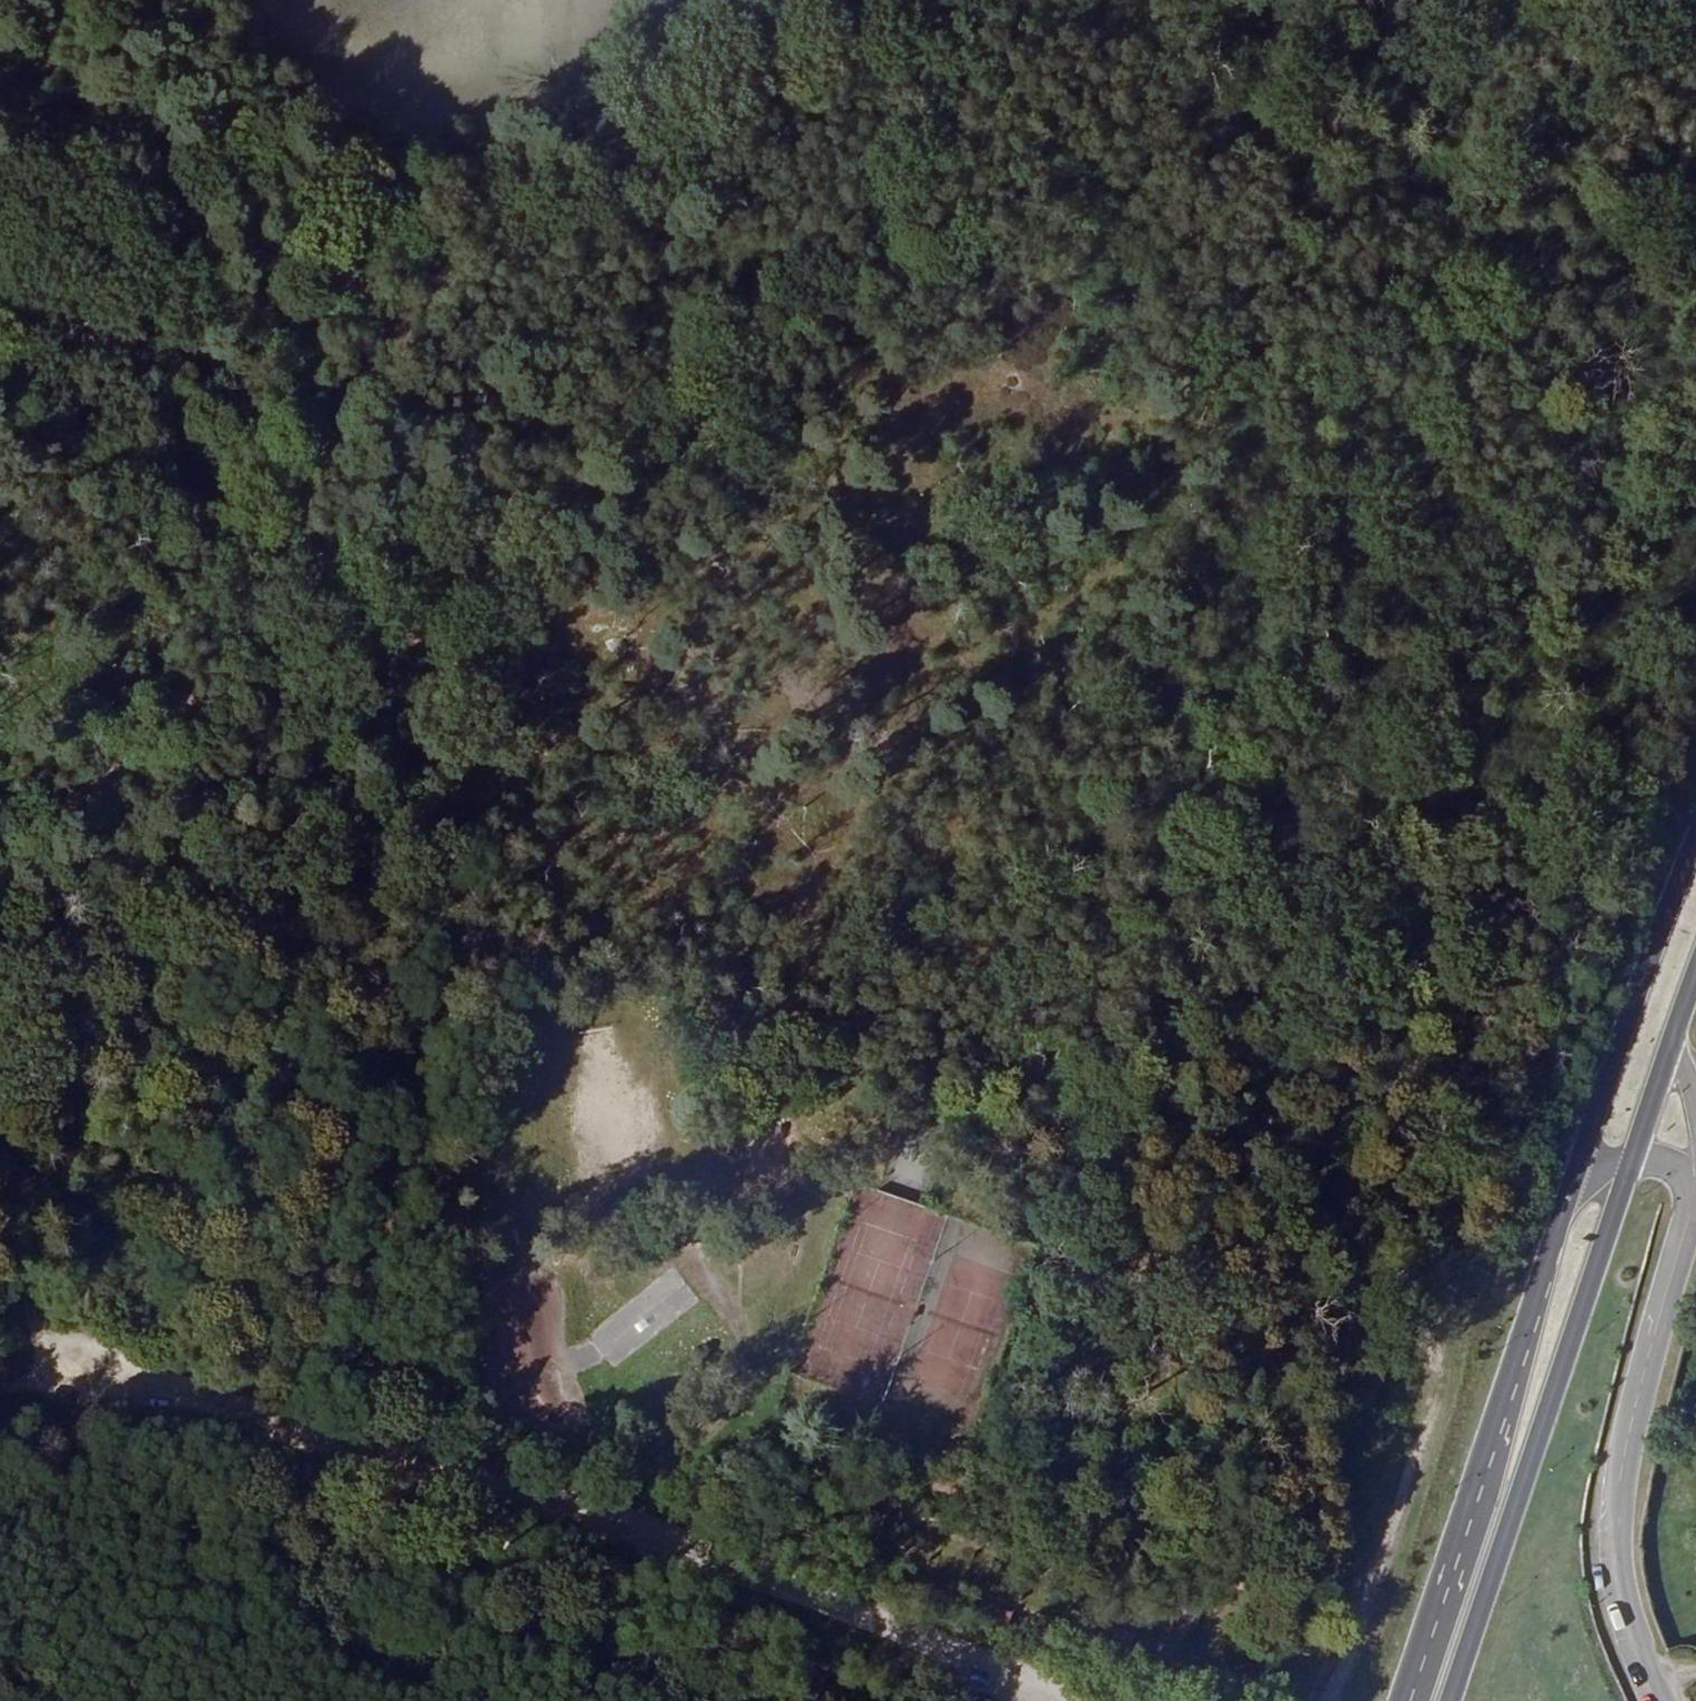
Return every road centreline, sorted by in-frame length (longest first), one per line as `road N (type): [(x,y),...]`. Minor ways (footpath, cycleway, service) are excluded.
road 1 (unclassified): [(41,1354),(225,1403),(498,1492),(782,1594),(1043,1700)]
road 2 (primary): [(1453,1700),(1633,1158)]
road 3 (primary): [(1572,1189),(1407,1700)]
road 4 (secondary): [(1668,1700),(1630,1590),(1623,1478),(1695,1203)]
road 5 (primary): [(1695,844),(1572,1189)]
road 6 (primary): [(1633,1158),(1675,1039)]

